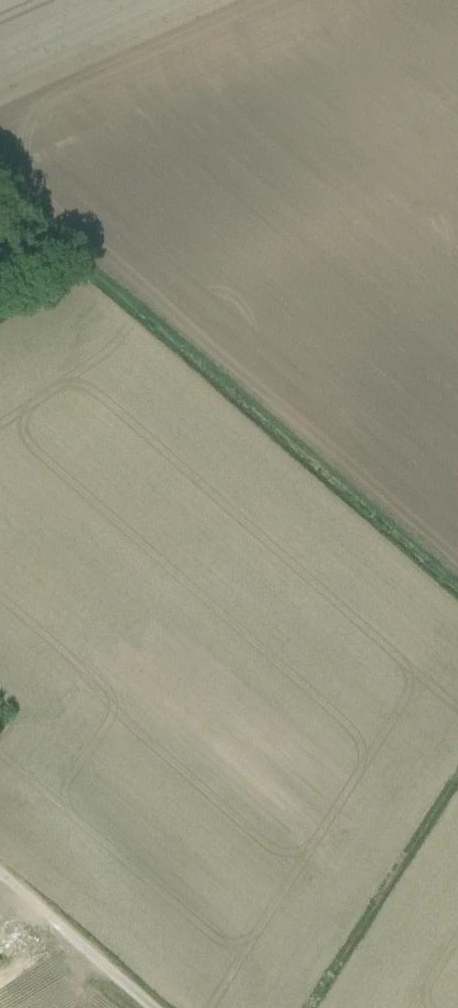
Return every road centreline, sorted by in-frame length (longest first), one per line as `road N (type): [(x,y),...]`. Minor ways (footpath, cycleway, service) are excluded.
road 1 (unclassified): [(153,1007),(0,874)]

